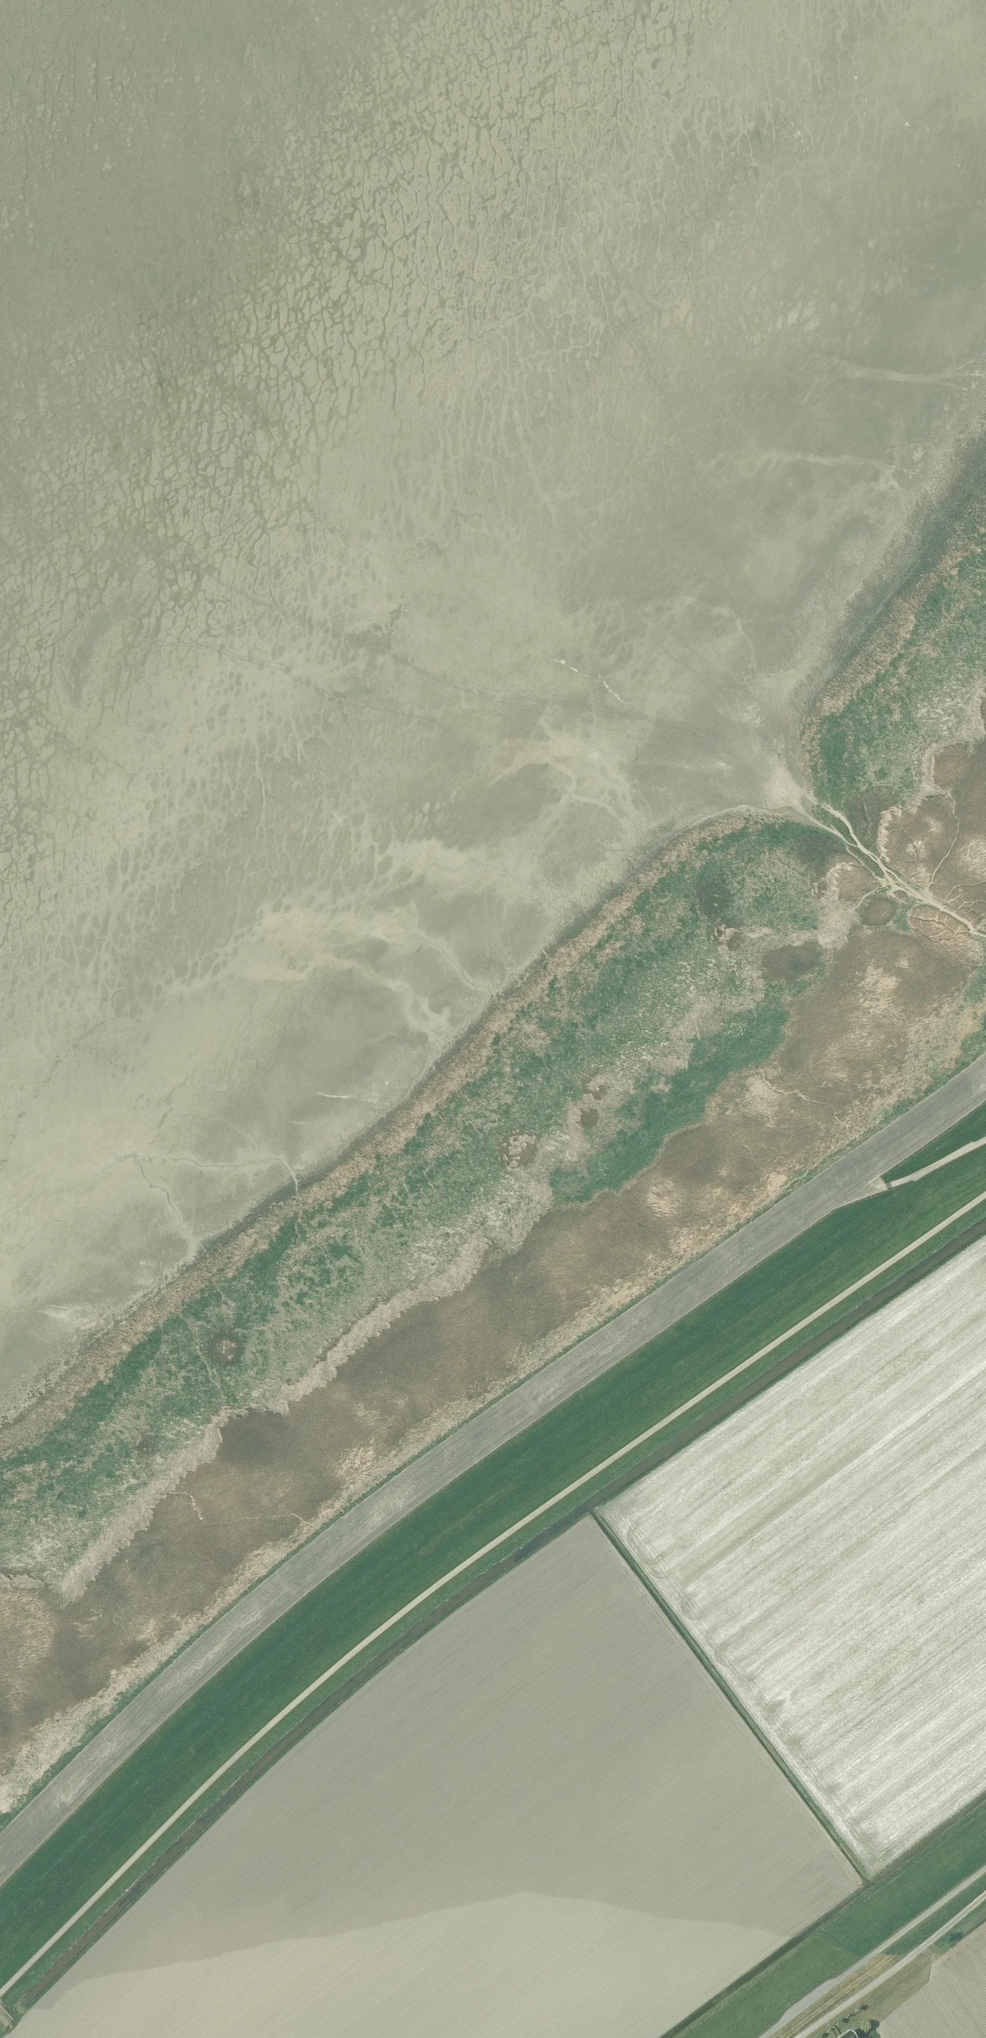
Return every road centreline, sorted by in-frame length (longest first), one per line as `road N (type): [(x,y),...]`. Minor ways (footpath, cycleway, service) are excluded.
road 1 (unclassified): [(0,1994),(242,1751),(372,1637),(985,1195)]
road 2 (unclassified): [(764,2037),(985,1868)]

